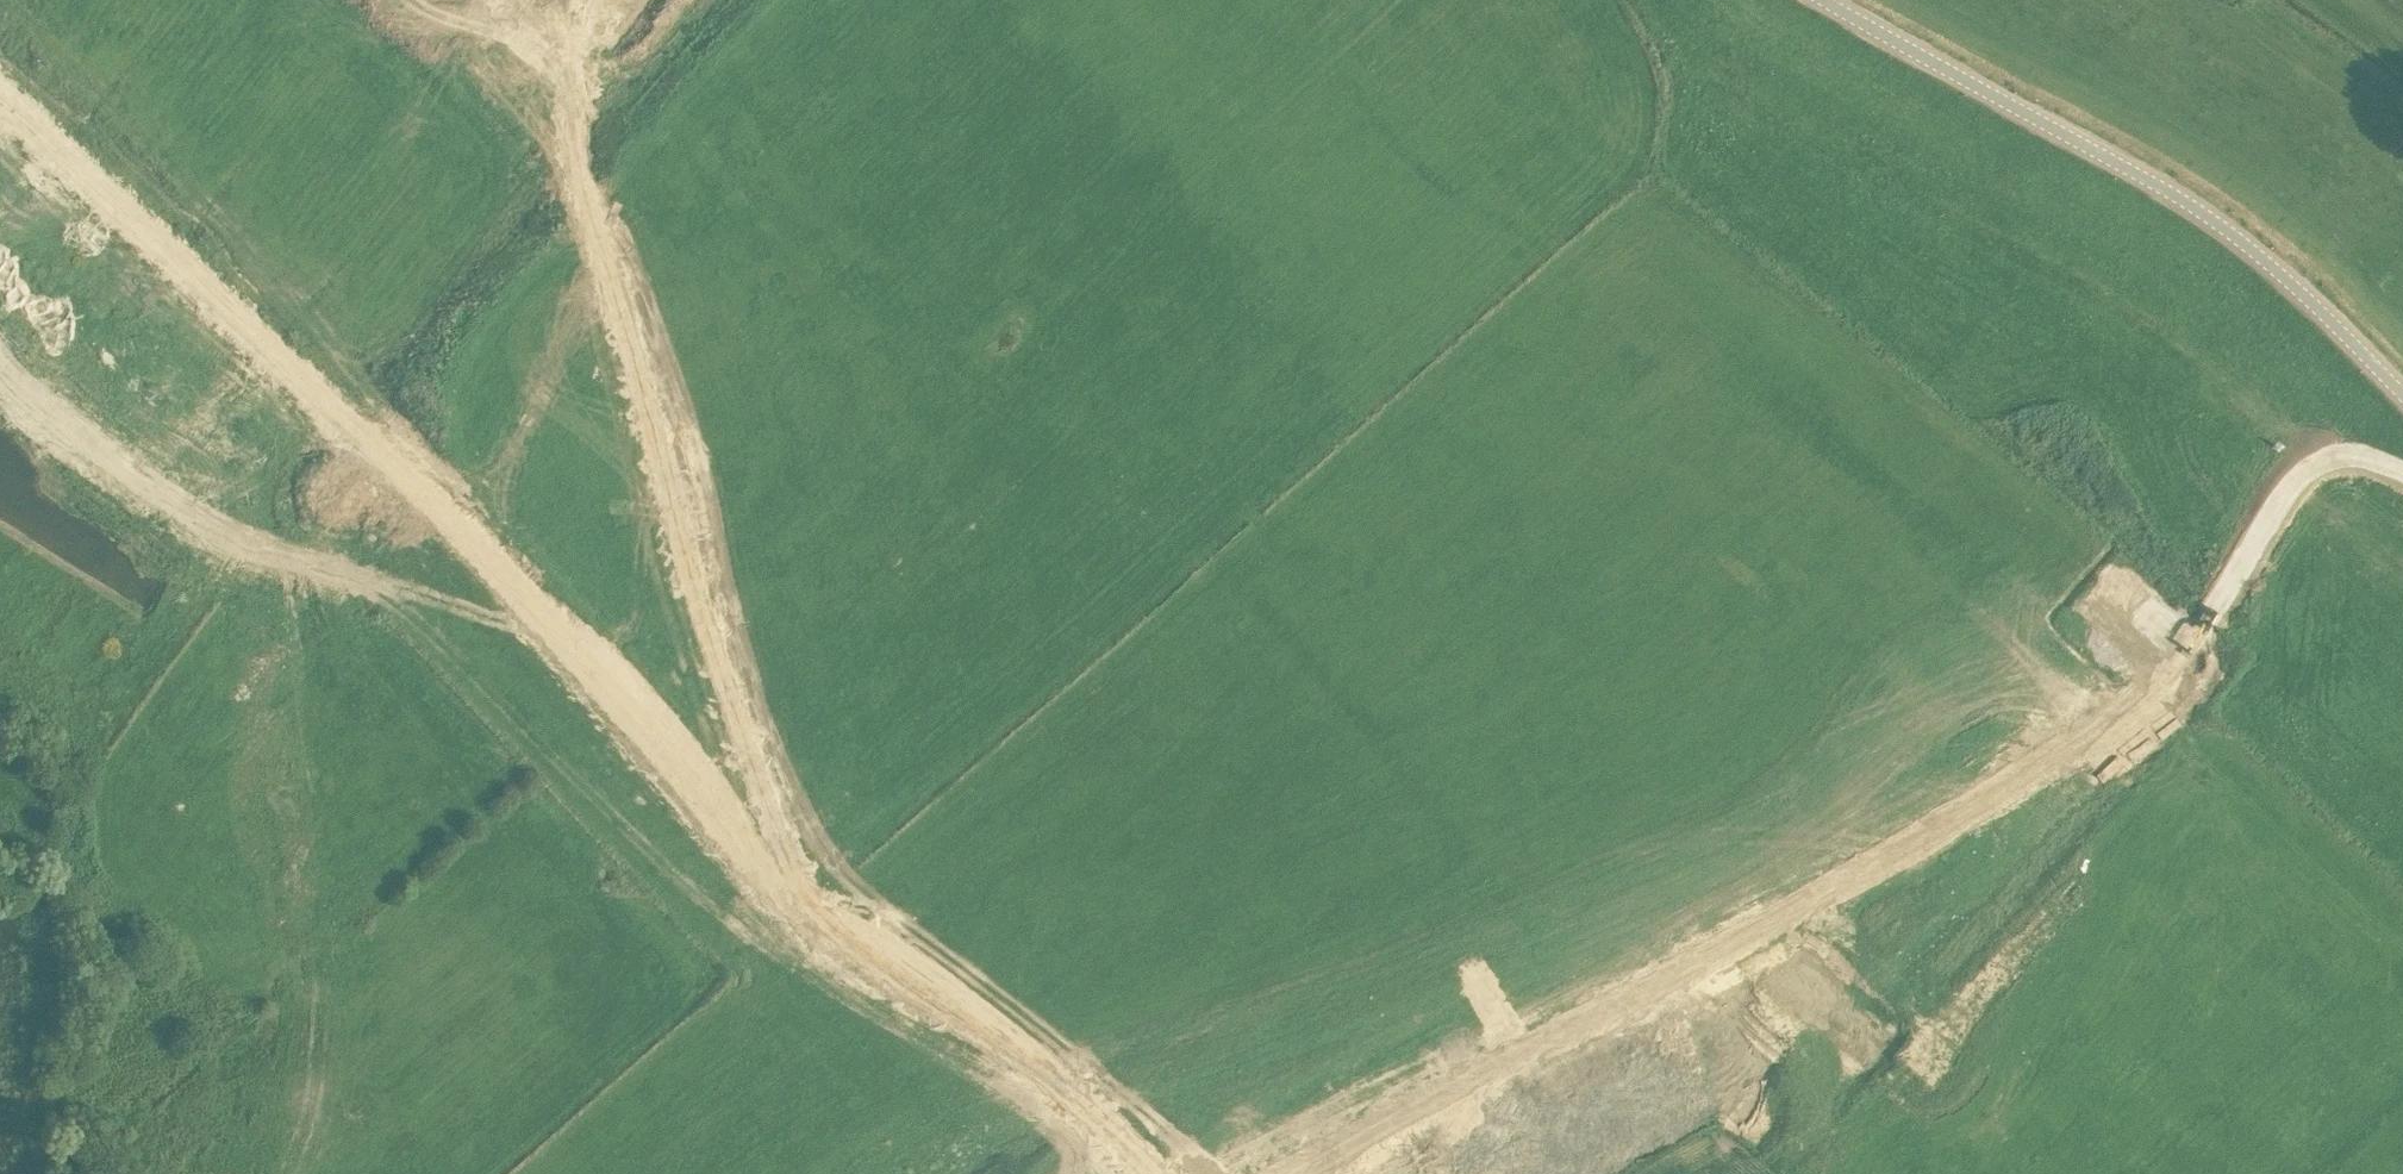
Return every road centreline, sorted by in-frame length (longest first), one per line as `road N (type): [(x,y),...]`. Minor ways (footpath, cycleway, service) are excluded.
road 1 (tertiary): [(2402,397),(2266,262),(2153,184),(1819,0)]

